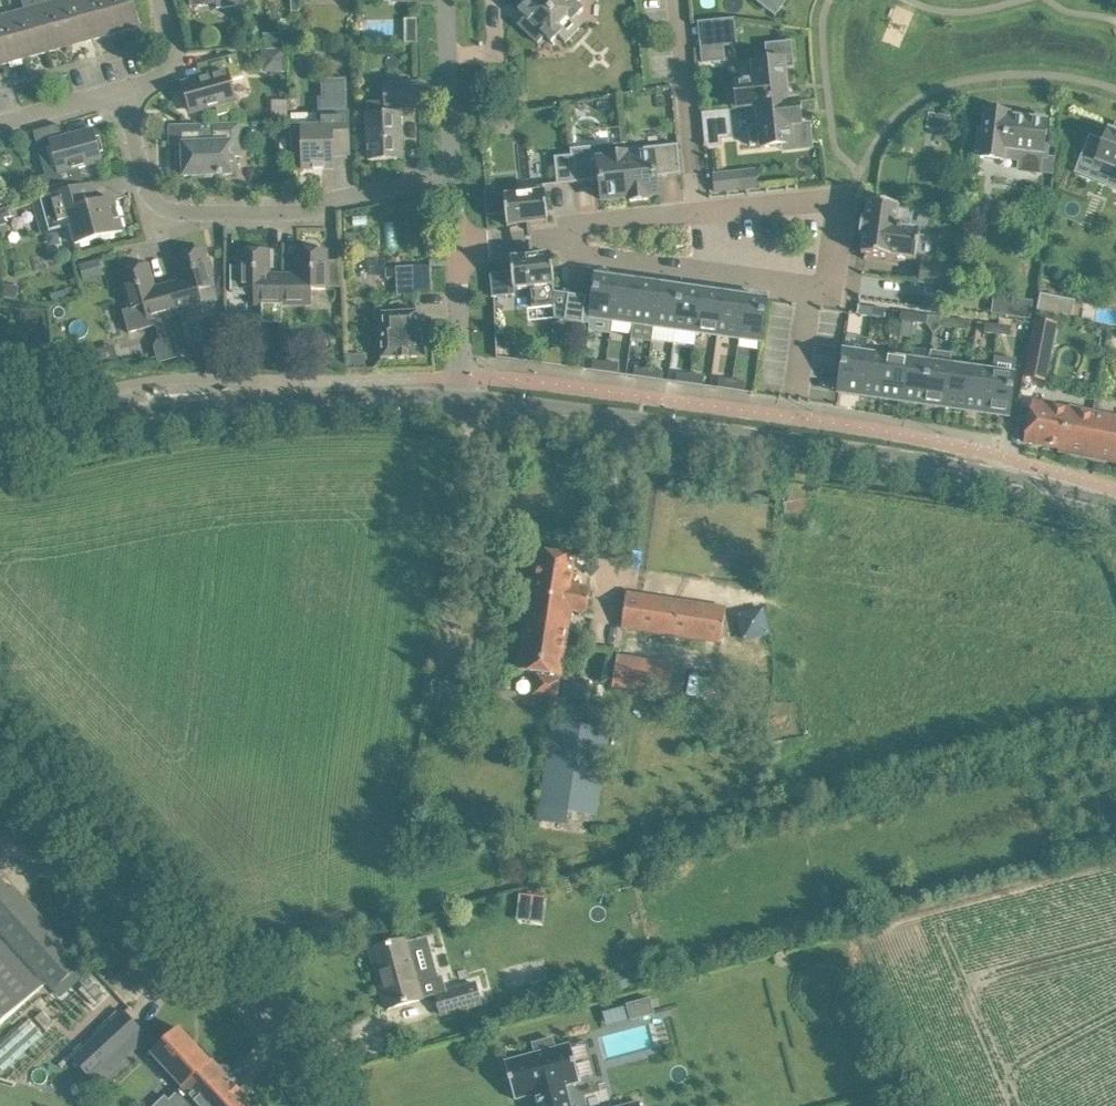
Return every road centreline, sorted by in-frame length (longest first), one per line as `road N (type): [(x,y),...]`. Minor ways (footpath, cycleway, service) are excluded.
road 1 (secondary): [(1115,511),(799,446),(468,404)]
road 2 (tertiary): [(337,1105),(266,1001),(0,734)]
road 3 (secondary): [(468,404),(0,427)]
road 4 (residential): [(459,174),(337,202),(180,211),(146,182),(130,95)]
road 5 (residential): [(804,285),(822,202),(564,216),(565,232)]
road 6 (residential): [(804,285),(566,248),(565,232)]
road 7 (residential): [(459,174),(449,0)]
road 8 (residential): [(468,404),(463,240)]
road 9 (residential): [(0,129),(130,95)]
road 10 (residential): [(130,95),(166,84),(176,67),(161,0)]

